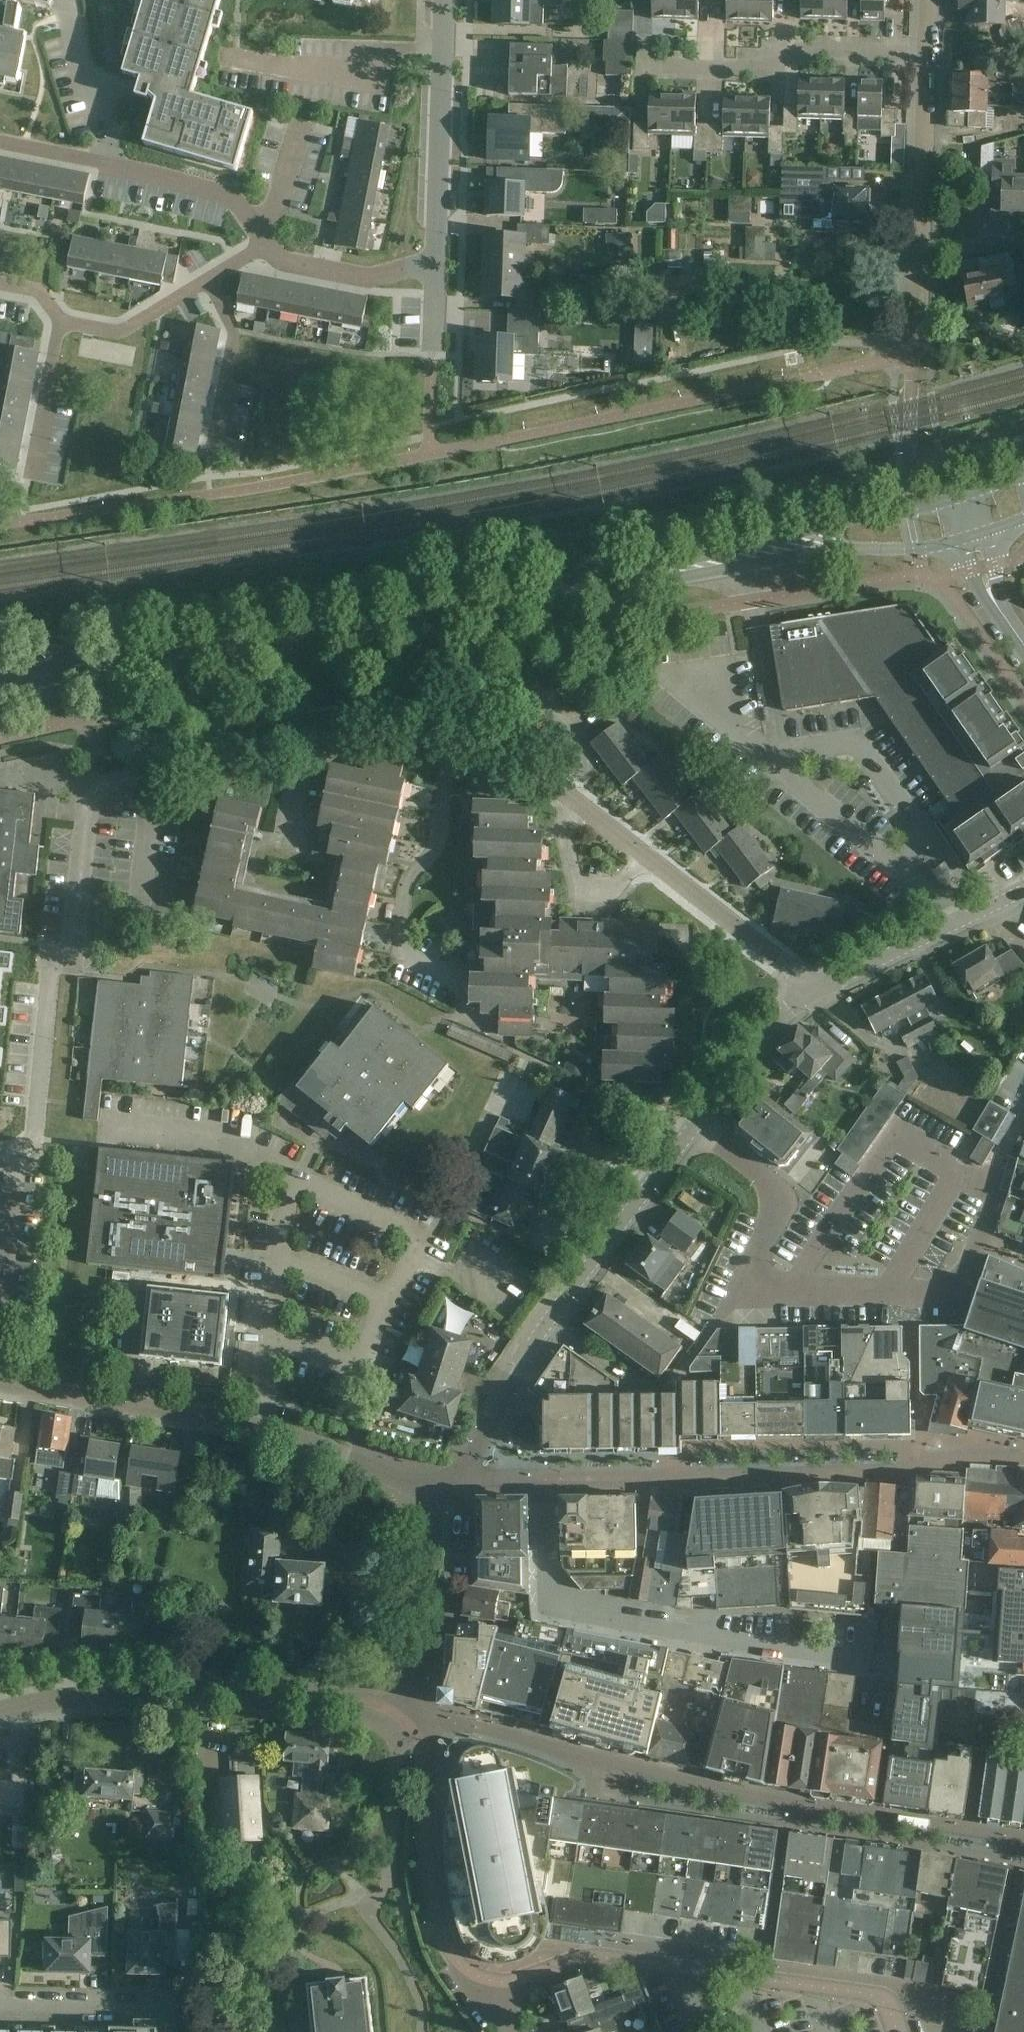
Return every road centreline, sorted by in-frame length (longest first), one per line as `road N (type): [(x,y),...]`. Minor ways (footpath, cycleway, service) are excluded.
road 1 (residential): [(0,1327),(18,1161),(34,1139),(50,971),(70,948),(89,800),(97,787),(152,773)]
road 2 (residential): [(460,1480),(534,1341),(766,1035),(812,990)]
road 3 (tertiary): [(964,493),(501,607)]
road 4 (residential): [(460,1480),(401,1482),(263,1425),(0,1380)]
road 5 (tertiary): [(501,607),(839,548),(919,549),(961,537)]
road 6 (residential): [(493,1982),(583,1957),(612,1957),(866,1993),(888,2007),(898,2031)]
road 7 (residential): [(0,1711),(137,1689),(369,1701),(402,1714)]
road 8 (residential): [(462,980),(400,951),(404,892),(441,837),(446,762),(466,720)]
road 9 (residential): [(402,1714),(424,1752),(431,1883),(446,1941),(456,1961),(493,1982)]
road 10 (residential): [(266,241),(232,195),(0,144)]
road 11 (tertiary): [(0,705),(286,641)]
road 12 (tertiary): [(286,641),(0,676)]
road 13 (residential): [(929,52),(790,51),(759,72),(668,69)]
road 14 (residential): [(435,260),(444,0)]
road 15 (residential): [(402,1714),(442,1510),(460,1480)]
road 16 (residential): [(812,990),(1023,890)]
road 17 (tertiary): [(286,641),(501,607)]
road 18 (residential): [(644,857),(812,990)]
road 19 (residential): [(920,253),(929,52)]
road 20 (residential): [(178,2031),(177,2011),(0,2007)]
road 21 (residential): [(435,260),(368,278),(288,263),(266,241)]
road 22 (residential): [(213,451),(232,325),(208,280)]
road 23 (residential): [(466,720),(406,711),(304,735)]
road 24 (residential): [(62,318),(113,330),(208,280)]
road 25 (residential): [(30,474),(62,318)]
road 26 (residential): [(304,735),(152,773)]
road 27 (residential): [(581,806),(568,828),(580,880),(614,884),(644,857)]

